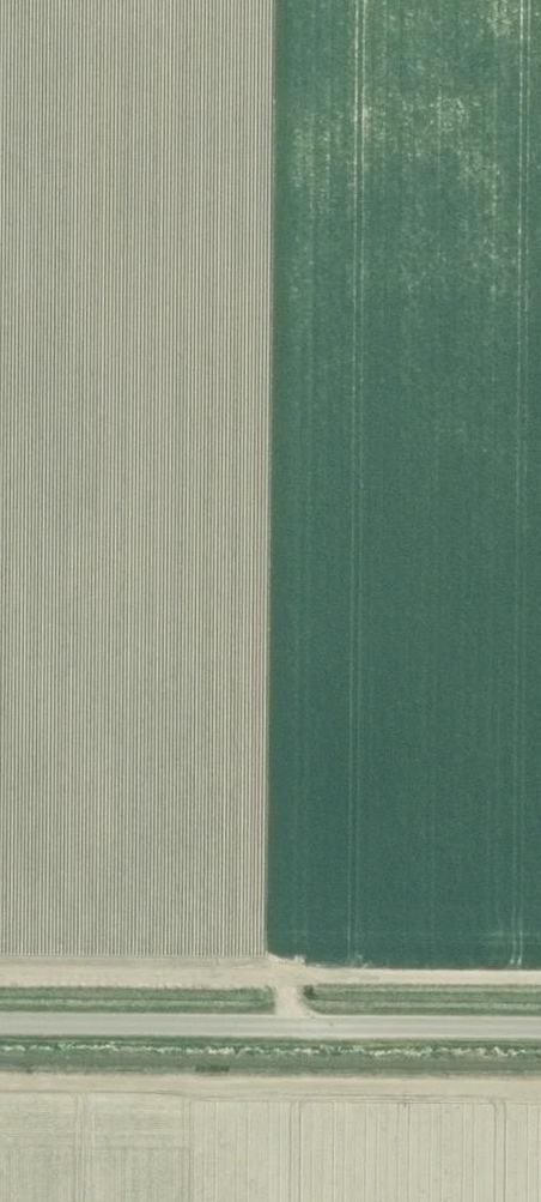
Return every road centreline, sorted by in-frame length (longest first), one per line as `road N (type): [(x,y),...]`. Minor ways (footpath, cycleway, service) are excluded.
road 1 (unclassified): [(0,1025),(540,1030)]

